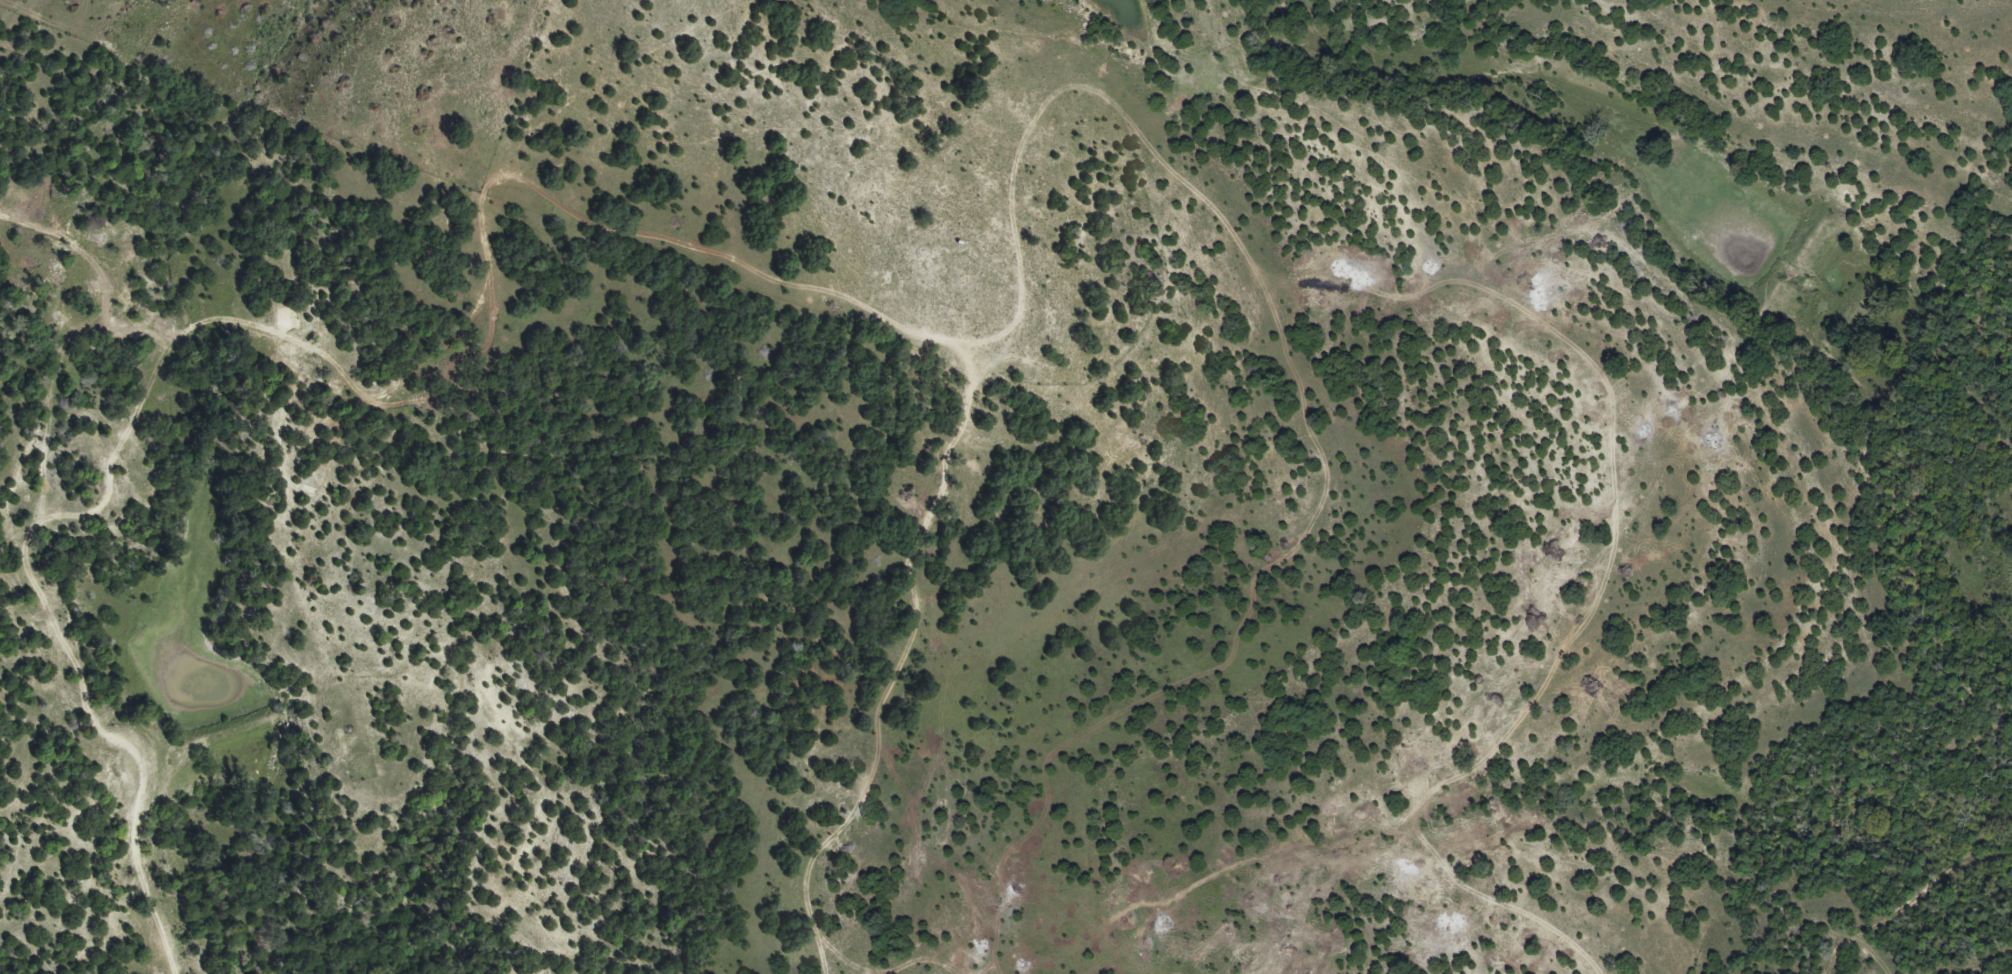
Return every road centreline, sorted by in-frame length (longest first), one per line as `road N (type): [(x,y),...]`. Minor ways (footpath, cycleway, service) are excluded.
road 1 (residential): [(1576,973),(1475,874),(1475,785),(1579,681),(1609,597),(1624,464),(1594,400),(1521,351),(1295,312),(1212,253),(1104,115),(1026,125),(1002,219),(992,412),(873,701),(855,798),(806,893),(818,973)]

